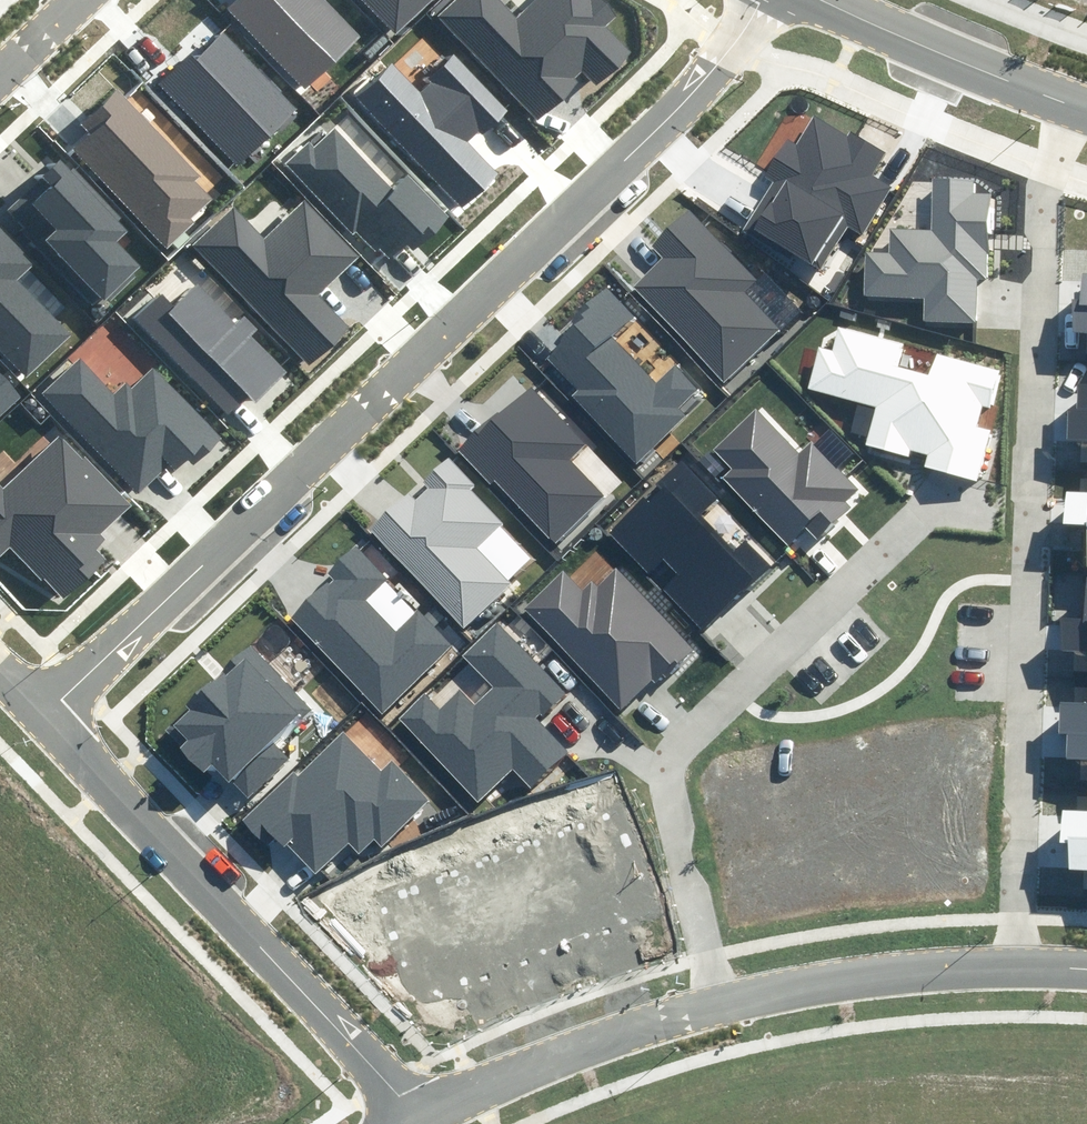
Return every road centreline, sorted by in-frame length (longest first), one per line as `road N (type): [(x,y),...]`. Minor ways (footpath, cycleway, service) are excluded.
road 1 (residential): [(762,0),(716,69),(45,712)]
road 2 (residential): [(1076,103),(1052,164),(1023,966)]
road 3 (residential): [(723,1003),(671,756),(911,520)]
road 4 (residential): [(418,1119),(45,712)]
road 5 (residential): [(418,1119),(572,1050),(723,1003)]
road 6 (residential): [(723,1003),(784,989),(1023,966)]
road 7 (tertiary): [(1076,103),(822,0)]

